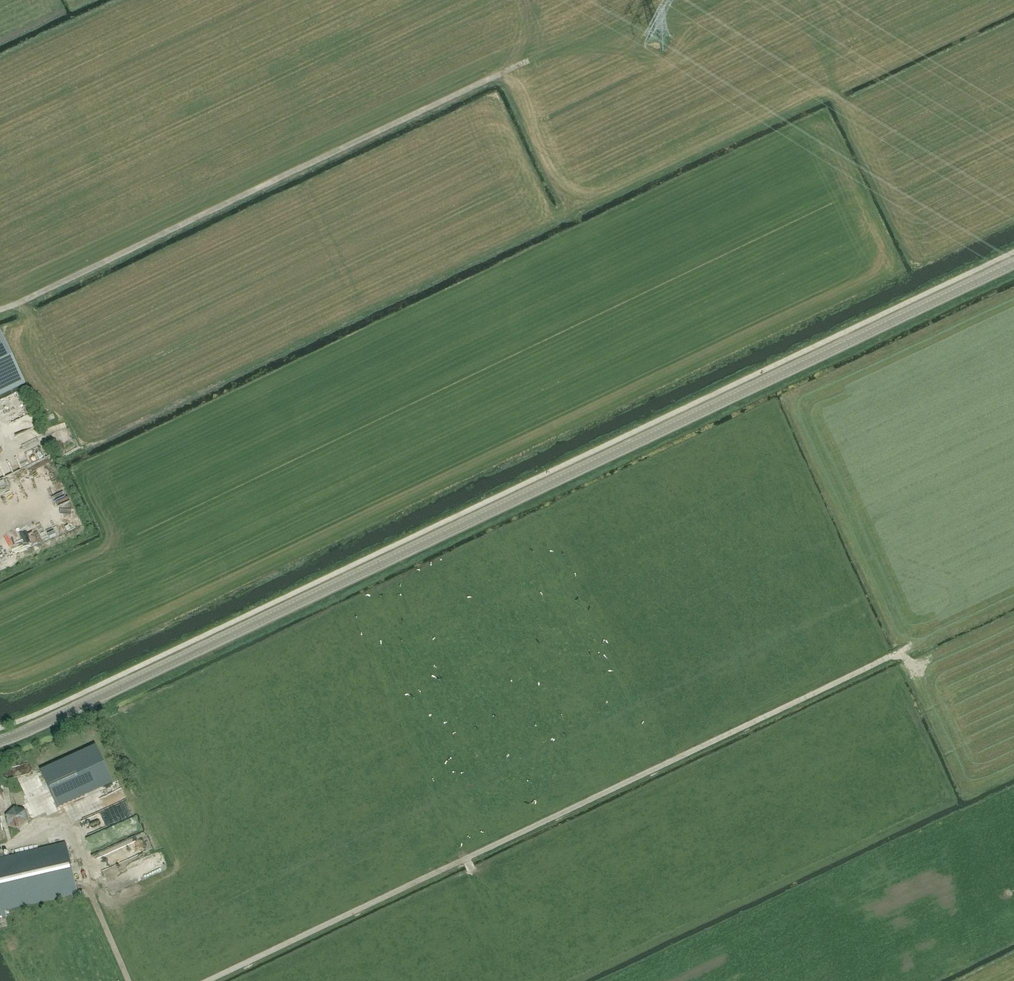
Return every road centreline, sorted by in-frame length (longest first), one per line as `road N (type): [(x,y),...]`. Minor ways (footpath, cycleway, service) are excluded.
road 1 (tertiary): [(0,738),(1013,263)]

